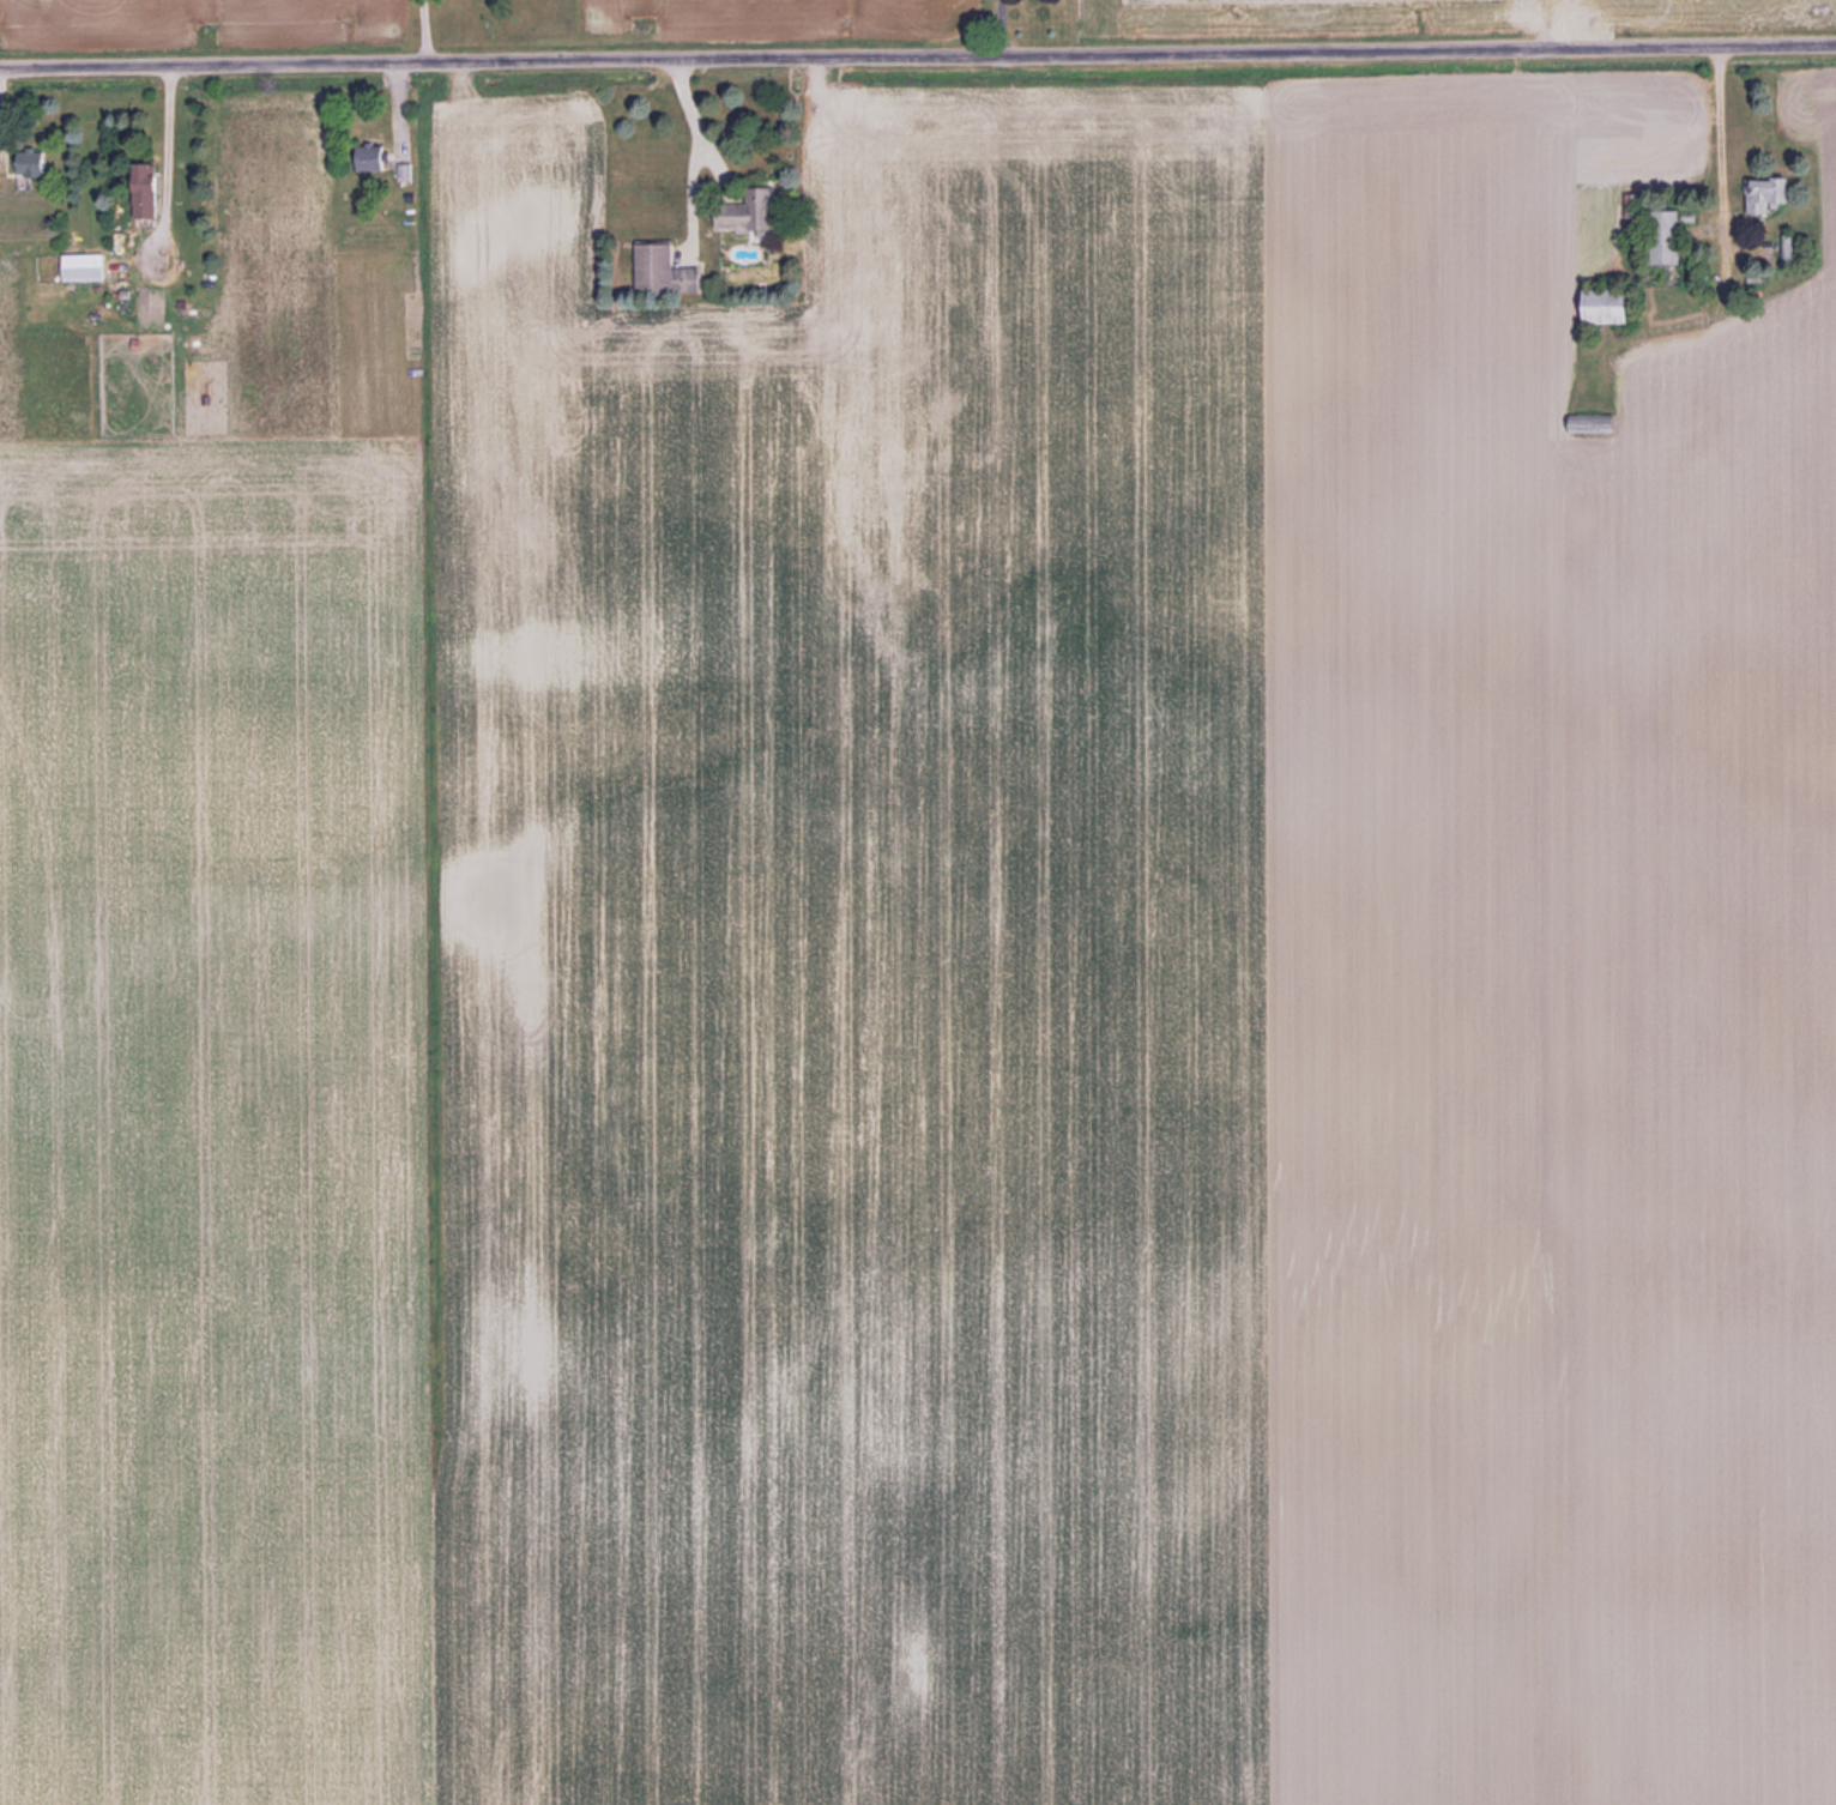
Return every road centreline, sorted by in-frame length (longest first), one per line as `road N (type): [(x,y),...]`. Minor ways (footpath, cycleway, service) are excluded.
road 1 (residential): [(1835,47),(0,74)]

